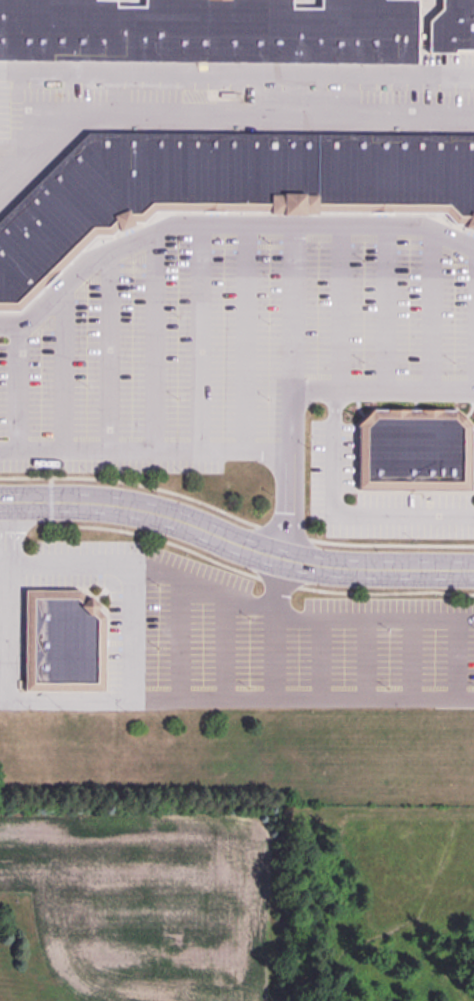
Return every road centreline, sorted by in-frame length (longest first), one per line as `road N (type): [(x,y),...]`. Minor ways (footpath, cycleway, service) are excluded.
road 1 (residential): [(0,503),(124,509),(306,566),(473,572)]

